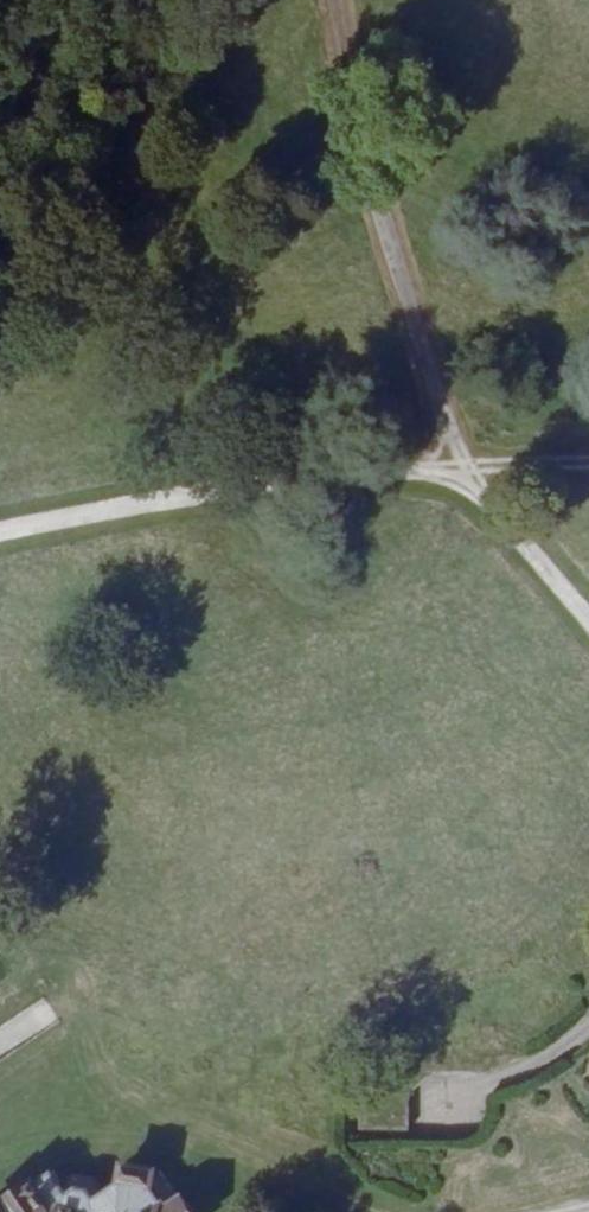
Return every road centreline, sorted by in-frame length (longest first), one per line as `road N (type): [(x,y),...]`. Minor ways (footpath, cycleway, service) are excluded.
road 1 (unclassified): [(330,0),(366,193),(455,467)]
road 2 (unclassified): [(0,535),(222,494),(455,467)]
road 3 (unclassified): [(455,467),(588,637)]
road 4 (unclassified): [(455,467),(588,468)]

